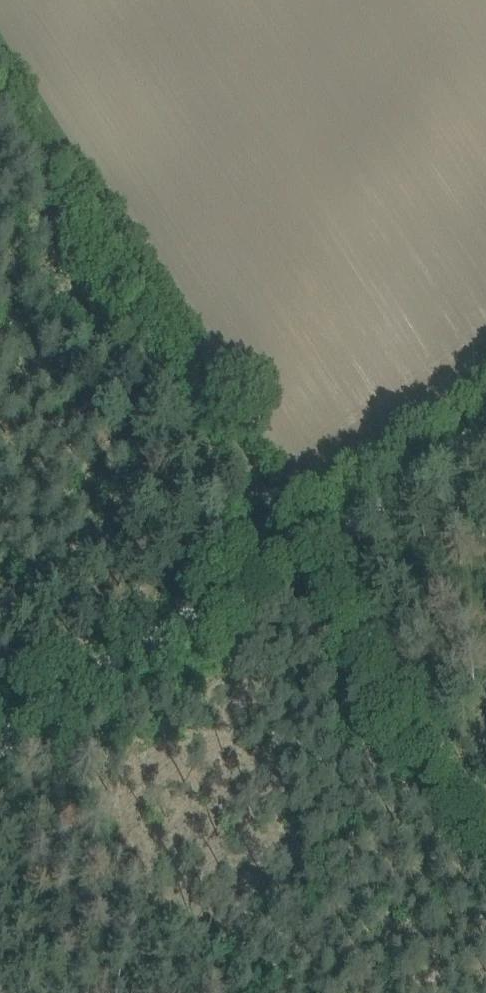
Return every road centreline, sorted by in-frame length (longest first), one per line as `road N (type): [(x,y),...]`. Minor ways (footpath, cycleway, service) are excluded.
road 1 (unclassified): [(0,743),(485,425)]
road 2 (track): [(296,550),(0,78)]
road 3 (track): [(296,550),(485,838)]

